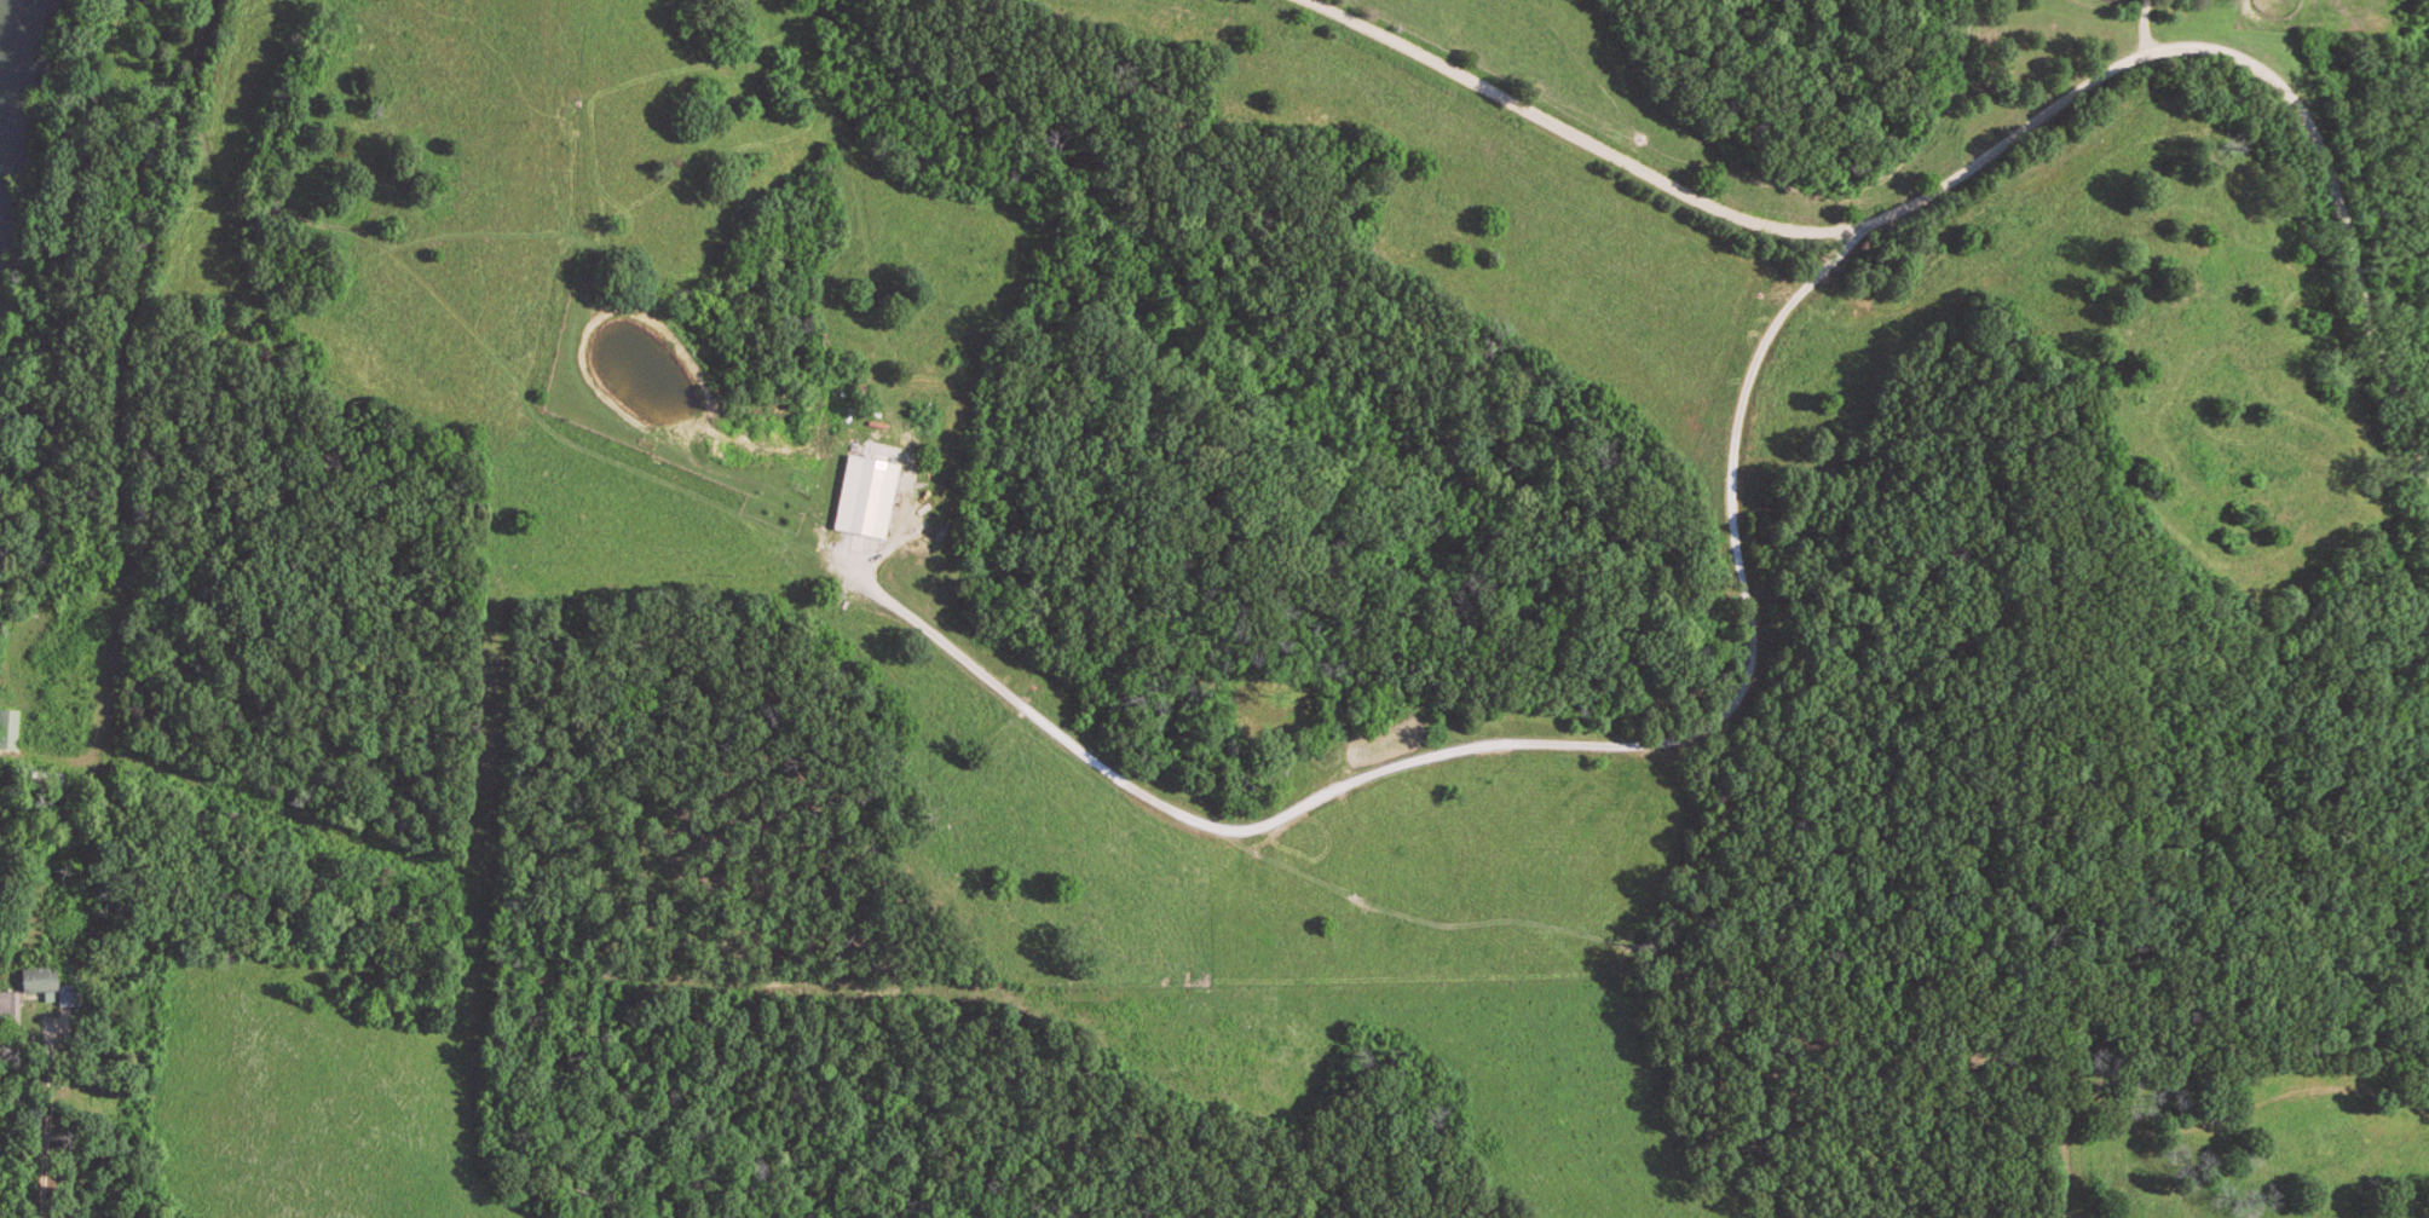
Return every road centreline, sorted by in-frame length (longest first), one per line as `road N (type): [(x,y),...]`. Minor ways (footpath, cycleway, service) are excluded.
road 1 (residential): [(1316,0),(1720,215),(1810,230),(1914,192),(2135,65),(2193,59),(2238,73),(2289,111),(2333,164),(2389,417),(2428,505)]
road 2 (residential): [(99,764),(121,380),(146,242),(221,0)]

